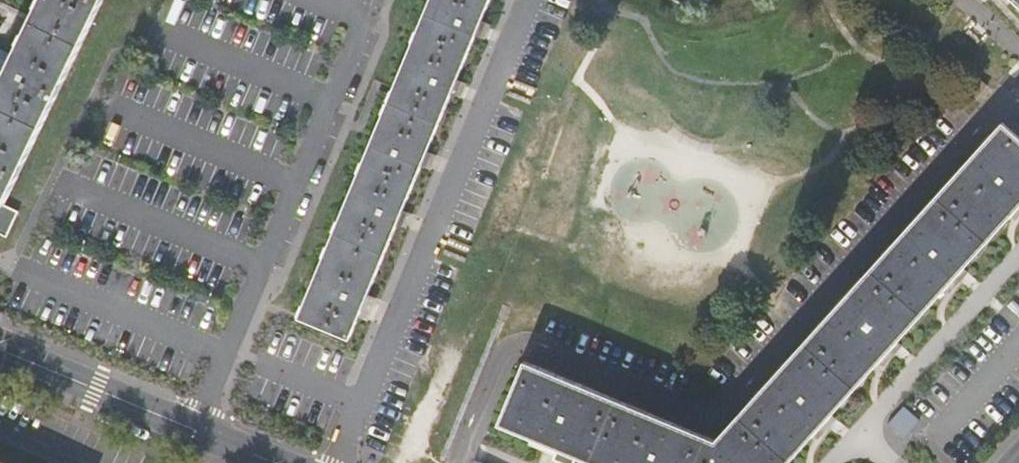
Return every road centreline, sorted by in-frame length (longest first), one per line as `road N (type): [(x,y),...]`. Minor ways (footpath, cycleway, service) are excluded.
road 1 (residential): [(245,447),(0,351)]

